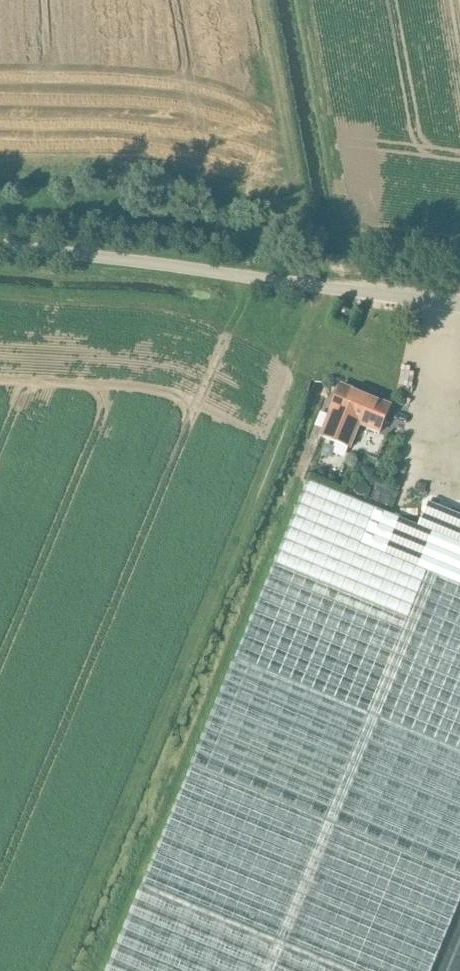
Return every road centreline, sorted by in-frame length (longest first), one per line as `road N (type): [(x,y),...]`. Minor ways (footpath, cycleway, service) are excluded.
road 1 (track): [(59,970),(294,408),(316,285)]
road 2 (track): [(0,166),(168,173),(300,211),(264,0)]
road 3 (unclassified): [(459,302),(0,248)]
road 4 (track): [(300,0),(342,230),(459,246)]
road 5 (track): [(0,293),(176,308),(306,360)]

